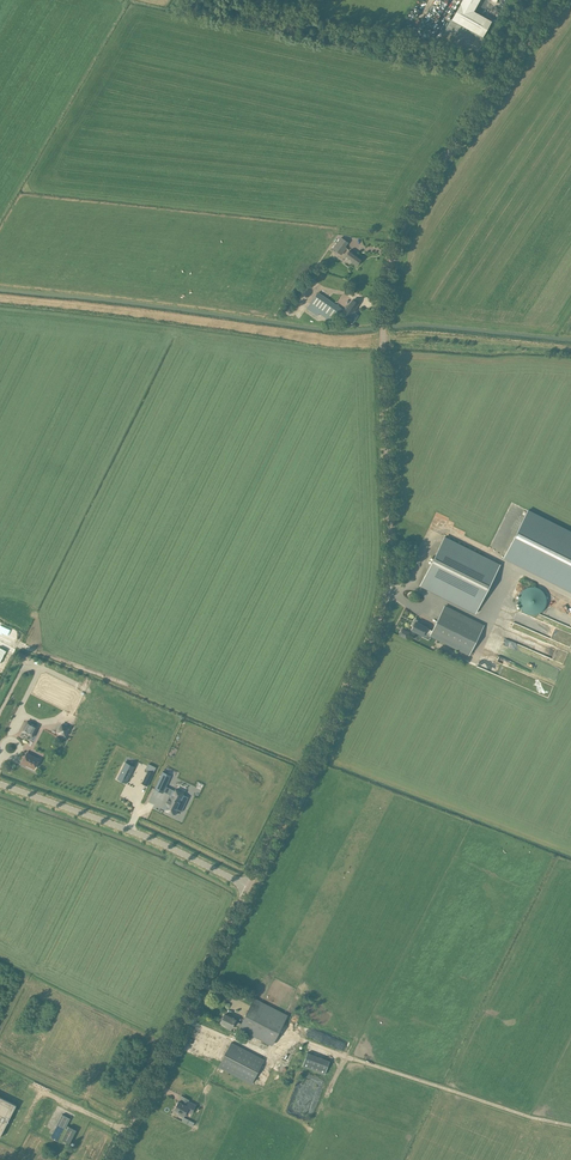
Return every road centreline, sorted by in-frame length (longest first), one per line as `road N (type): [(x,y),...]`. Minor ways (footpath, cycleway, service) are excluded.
road 1 (unclassified): [(249,886),(384,602),(383,308),(397,242),(420,194),(558,0)]
road 2 (track): [(383,339),(331,341),(0,298)]
road 3 (unclassified): [(111,1159),(249,886)]
road 4 (unclassified): [(249,886),(154,840),(0,784)]

